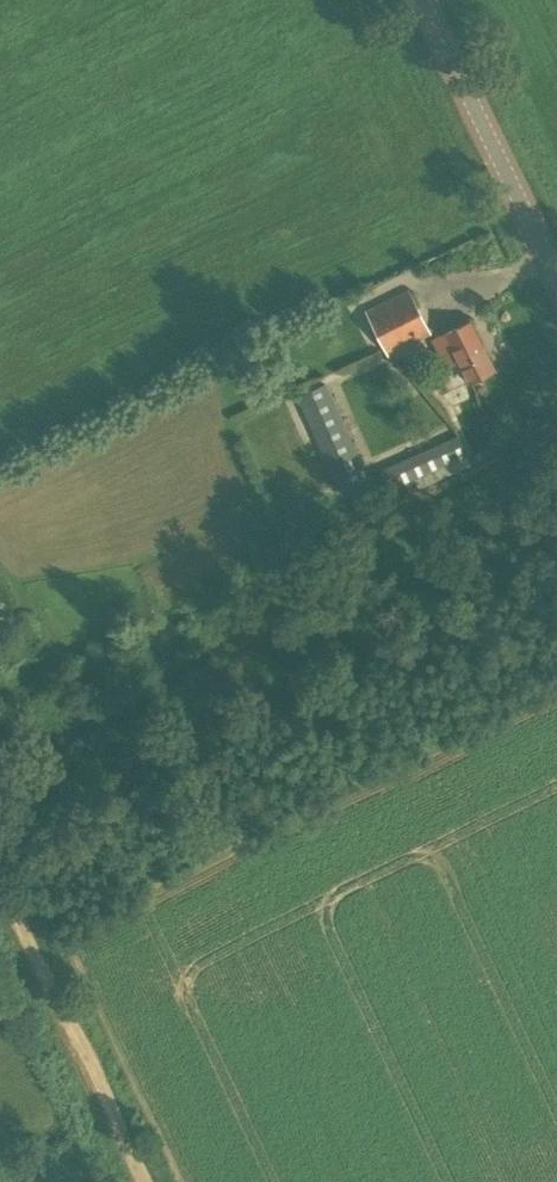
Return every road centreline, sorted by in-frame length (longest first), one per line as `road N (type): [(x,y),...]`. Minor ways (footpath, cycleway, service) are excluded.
road 1 (track): [(147,1181),(0,872)]
road 2 (secondary): [(556,273),(423,0)]

